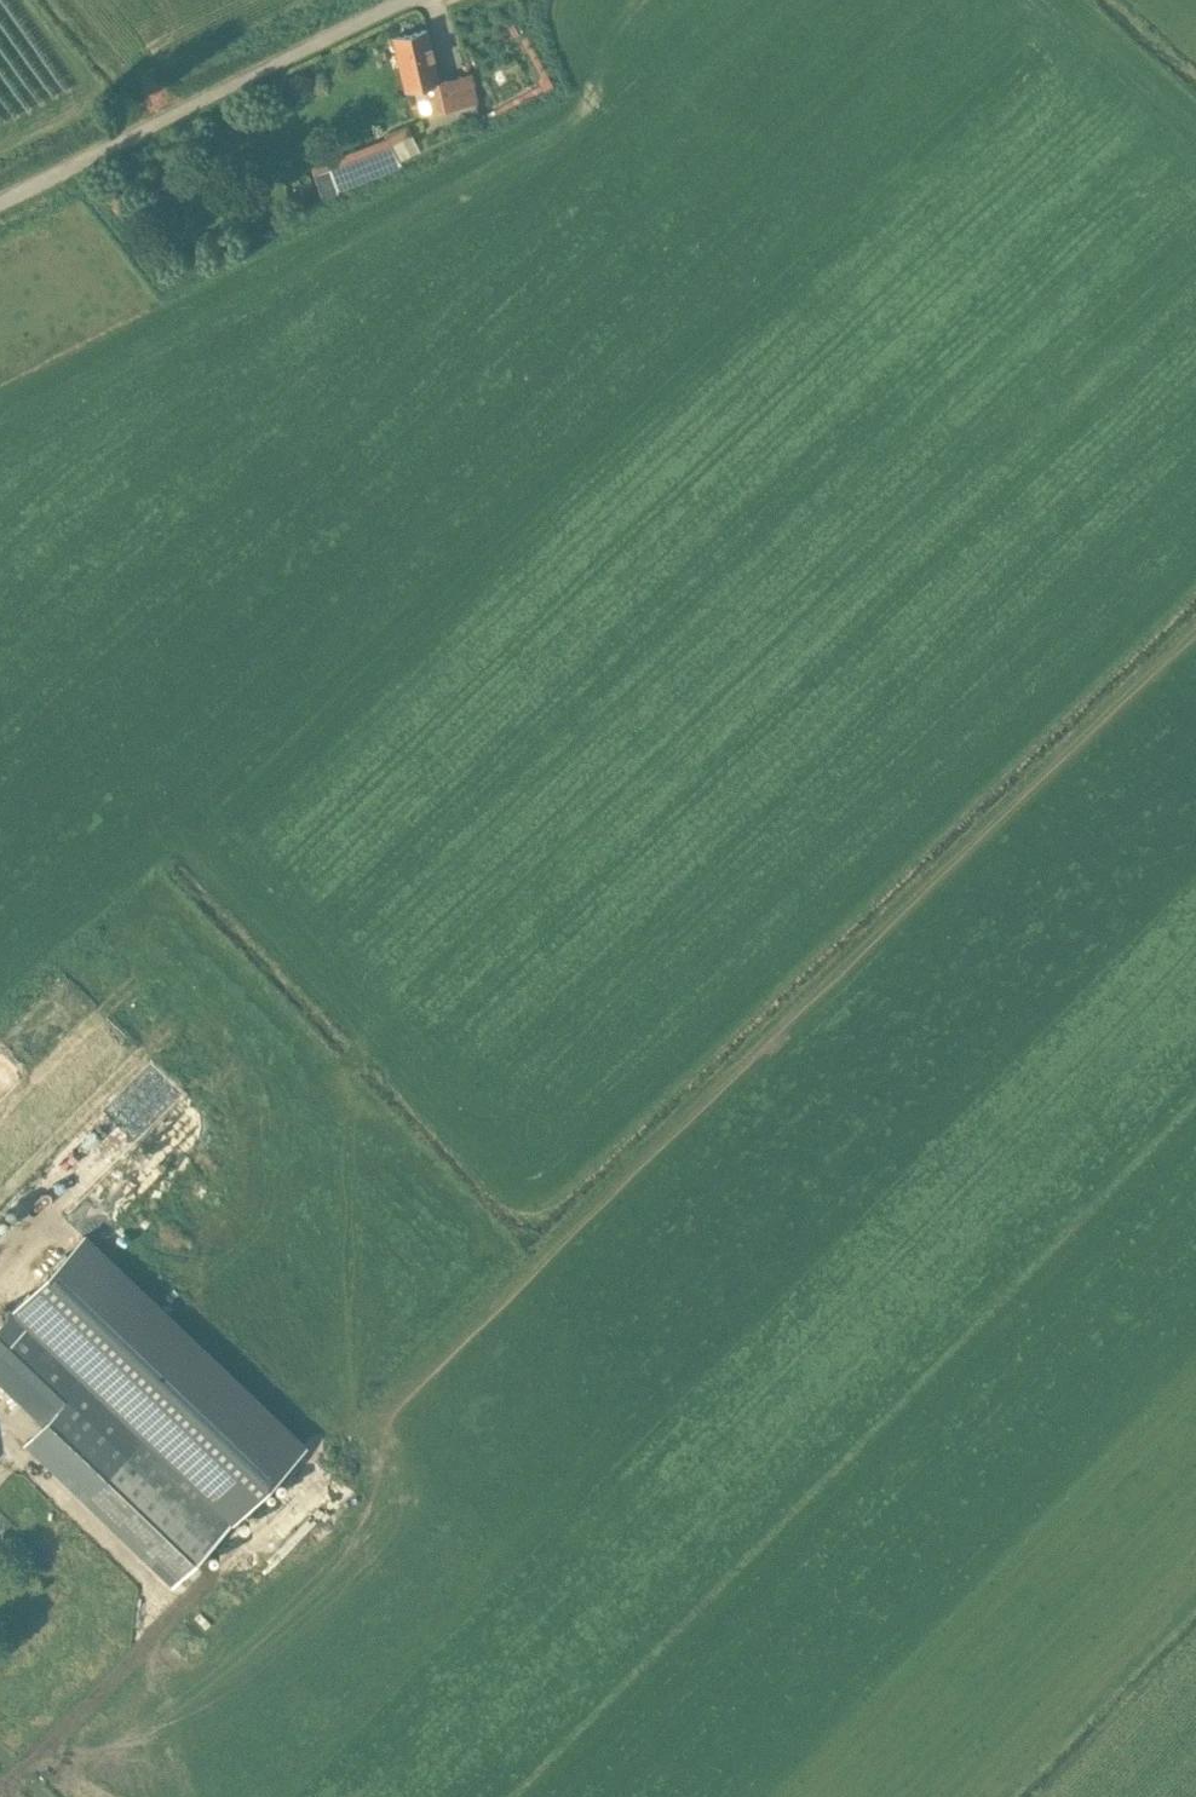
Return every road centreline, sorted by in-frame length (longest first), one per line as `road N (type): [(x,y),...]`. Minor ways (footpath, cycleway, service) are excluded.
road 1 (unclassified): [(0,196),(64,171),(393,0)]

